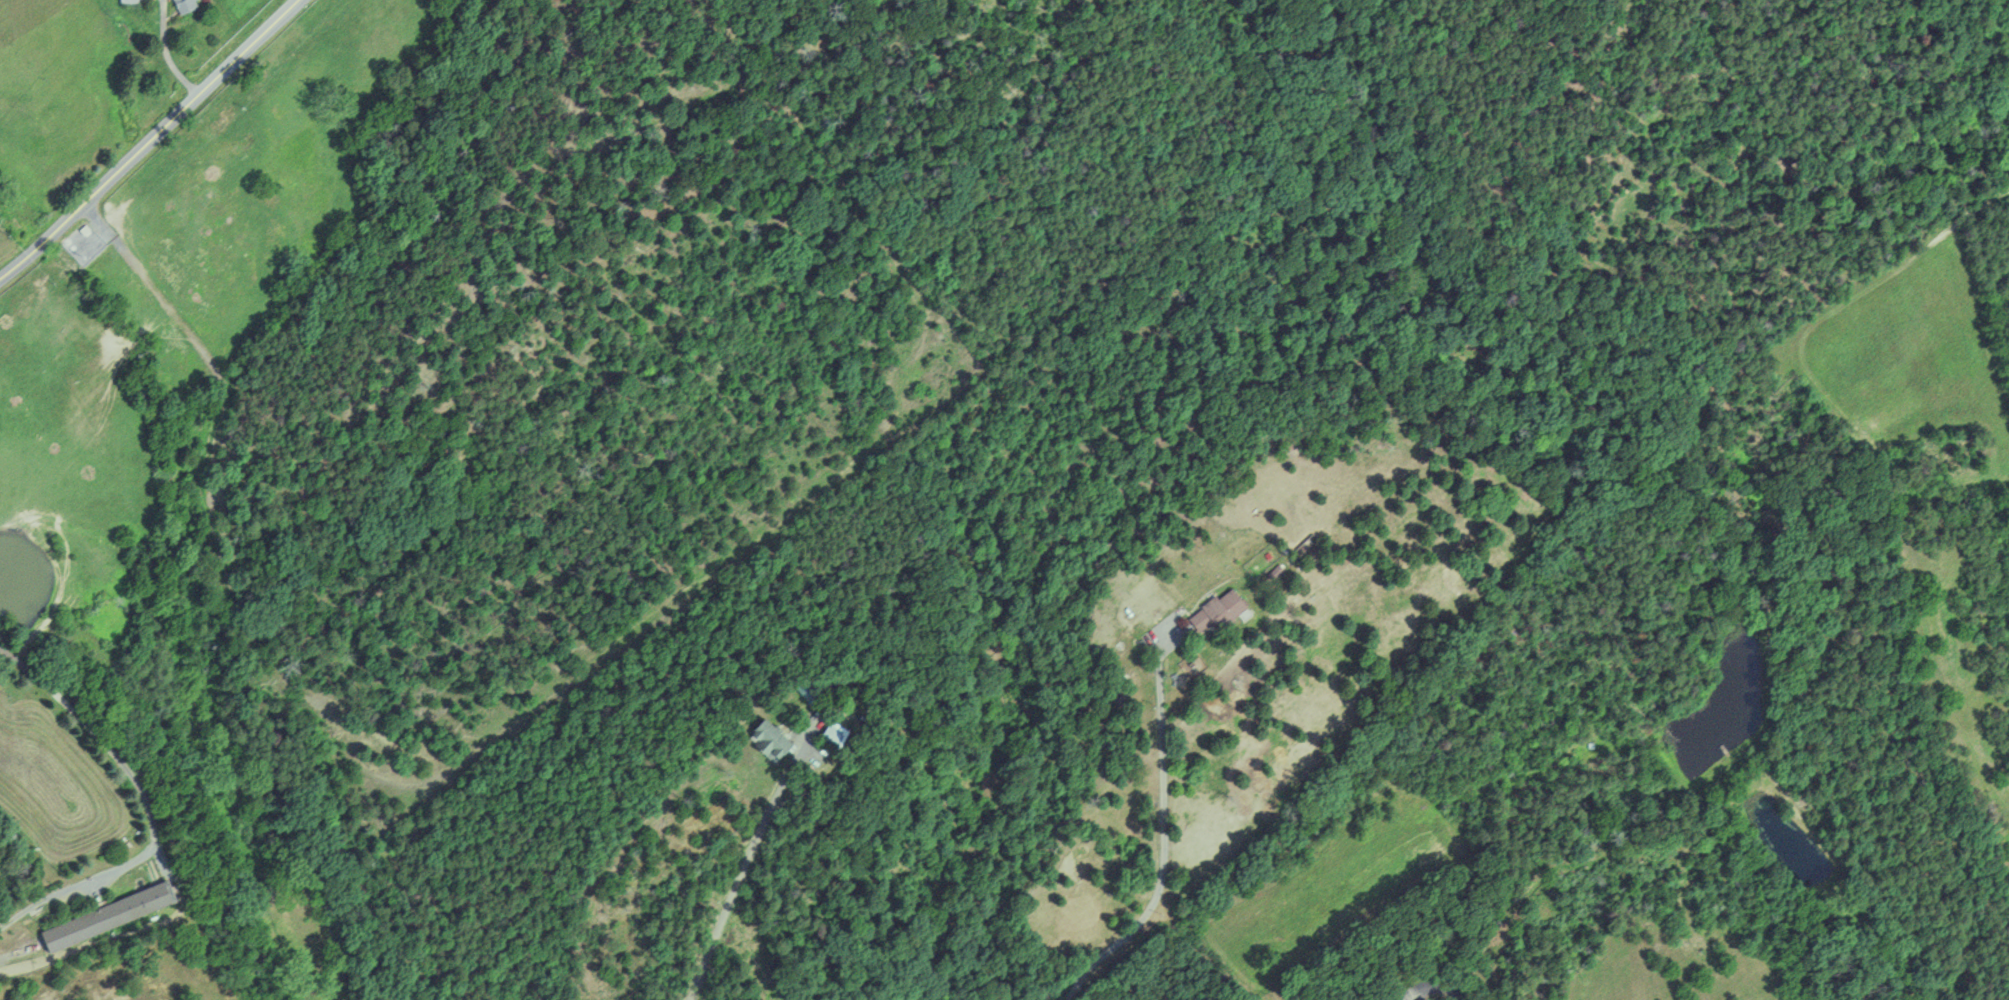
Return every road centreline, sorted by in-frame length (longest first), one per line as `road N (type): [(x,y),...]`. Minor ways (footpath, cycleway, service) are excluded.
road 1 (residential): [(0,928),(34,902),(135,861),(153,835),(122,758),(0,644)]
road 2 (tertiary): [(0,277),(297,0)]

